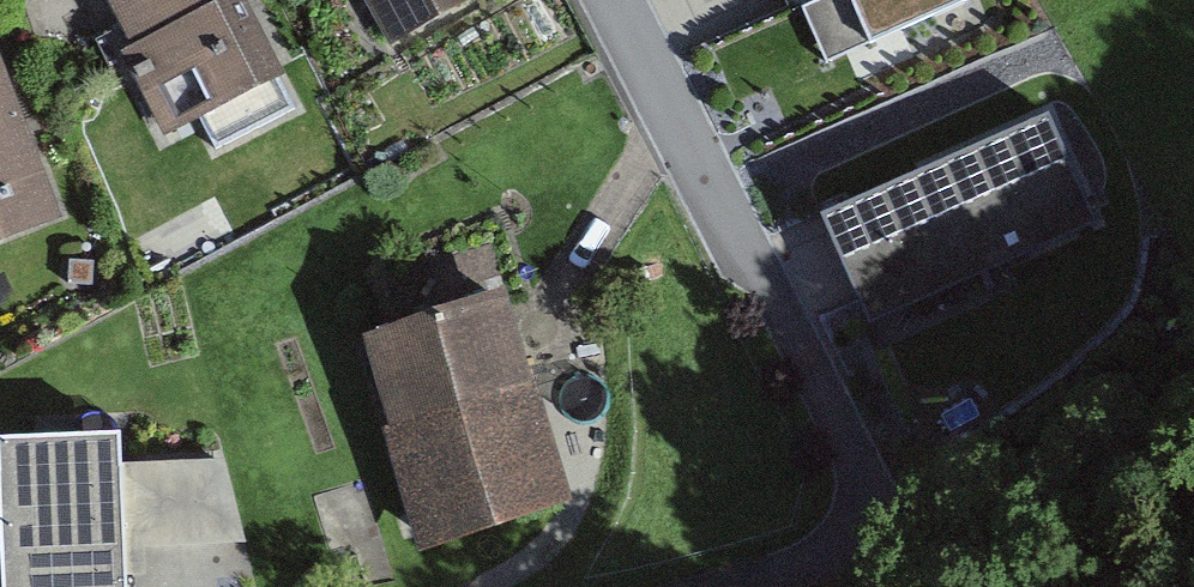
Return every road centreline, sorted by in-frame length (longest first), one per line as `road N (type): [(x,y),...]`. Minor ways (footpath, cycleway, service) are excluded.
road 1 (residential): [(863,525),(862,474),(845,431),(611,0)]
road 2 (track): [(863,525),(942,515),(1193,413)]
road 3 (residential): [(863,525),(839,549),(743,586)]

